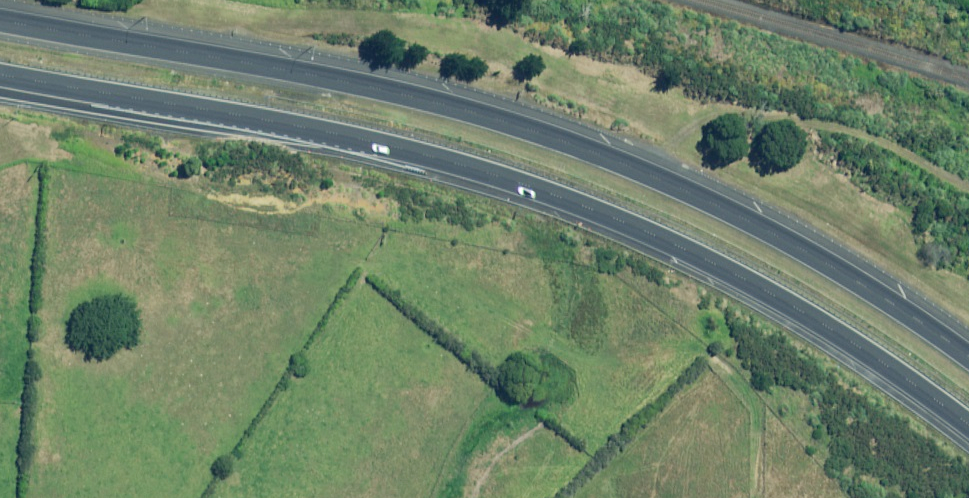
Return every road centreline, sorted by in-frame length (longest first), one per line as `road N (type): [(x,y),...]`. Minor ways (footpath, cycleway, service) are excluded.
road 1 (motorway): [(0,19),(349,81),(573,141),(746,220),(968,359)]
road 2 (motorway): [(968,432),(854,346),(573,203),(475,166),(367,140),(128,97)]
road 3 (track): [(573,141),(718,121),(819,135),(968,199)]
road 4 (motorway): [(128,97),(0,74)]
road 5 (motorway): [(128,97),(0,82)]

